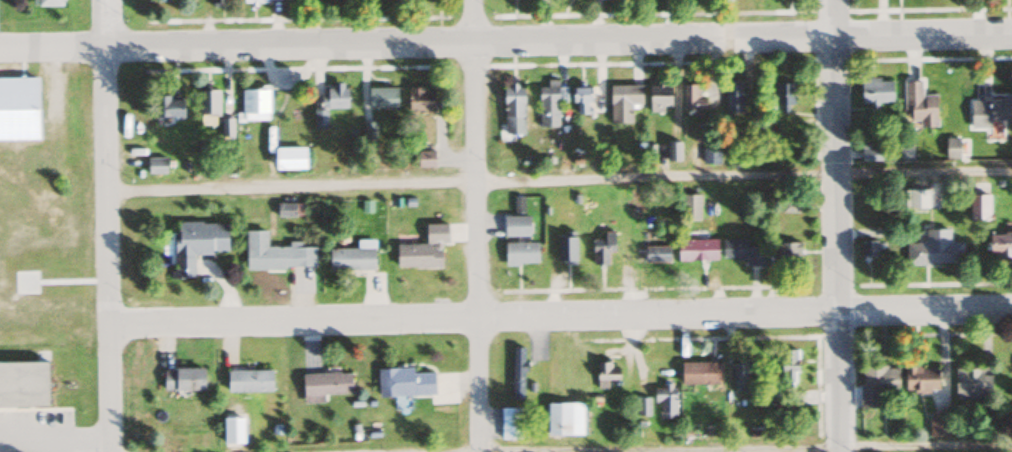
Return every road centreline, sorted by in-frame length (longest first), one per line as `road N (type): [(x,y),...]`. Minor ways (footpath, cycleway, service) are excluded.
road 1 (residential): [(1011,31),(0,47)]
road 2 (residential): [(107,324),(1011,307)]
road 3 (residential): [(481,451),(472,0)]
road 4 (residential): [(111,451),(105,0)]
road 5 (residential): [(839,451),(835,0)]

